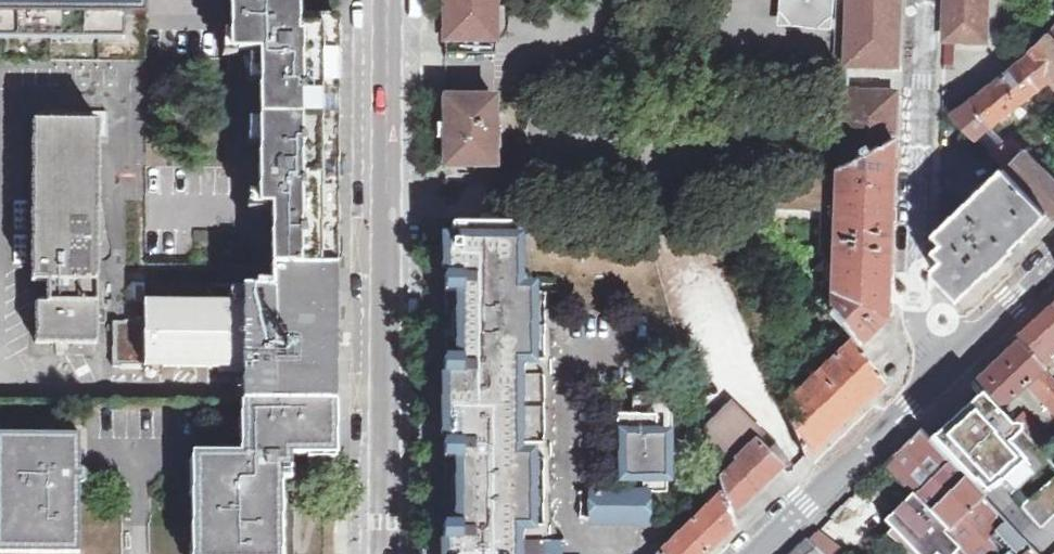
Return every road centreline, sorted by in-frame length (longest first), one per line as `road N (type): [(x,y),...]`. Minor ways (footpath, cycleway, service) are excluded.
road 1 (tertiary): [(390,553),(391,0)]
road 2 (tertiary): [(751,553),(1053,258)]

